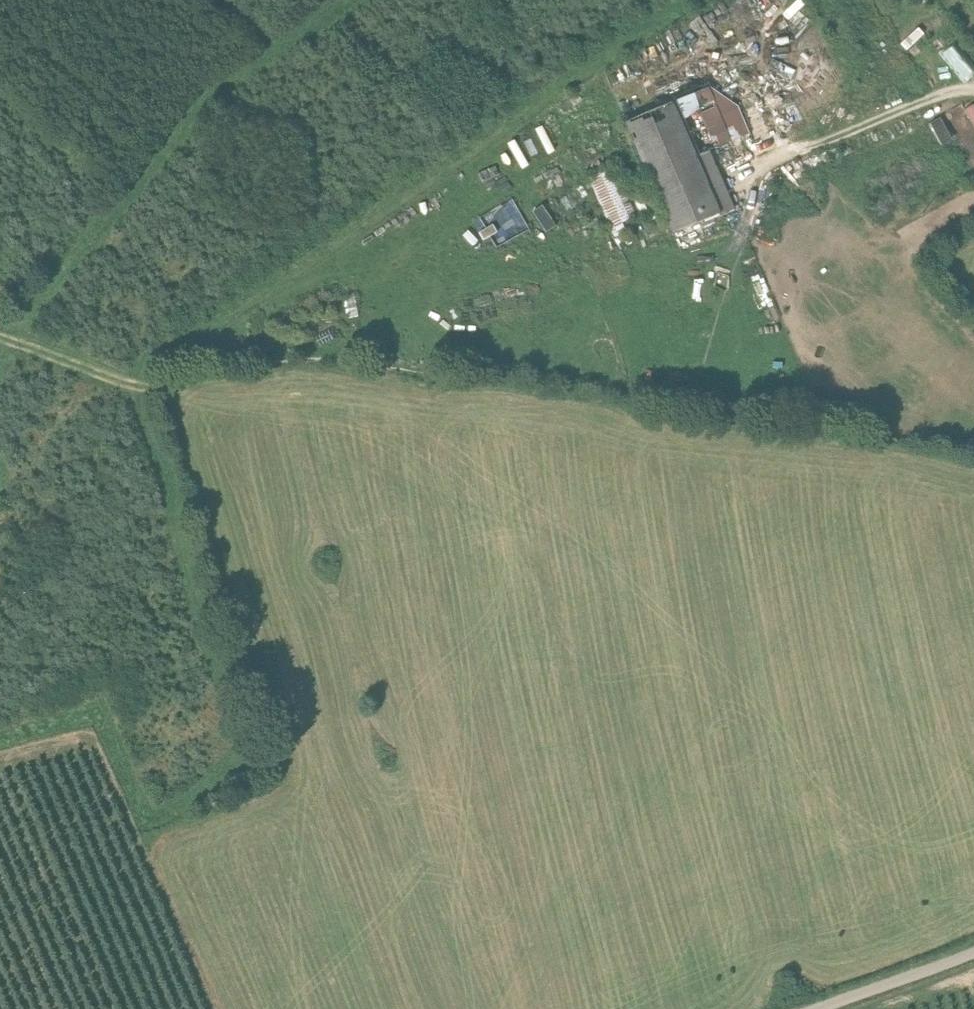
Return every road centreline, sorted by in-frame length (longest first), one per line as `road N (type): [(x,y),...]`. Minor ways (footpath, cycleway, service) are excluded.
road 1 (track): [(973,99),(939,99),(774,166)]
road 2 (unclassified): [(823,1008),(973,954)]

